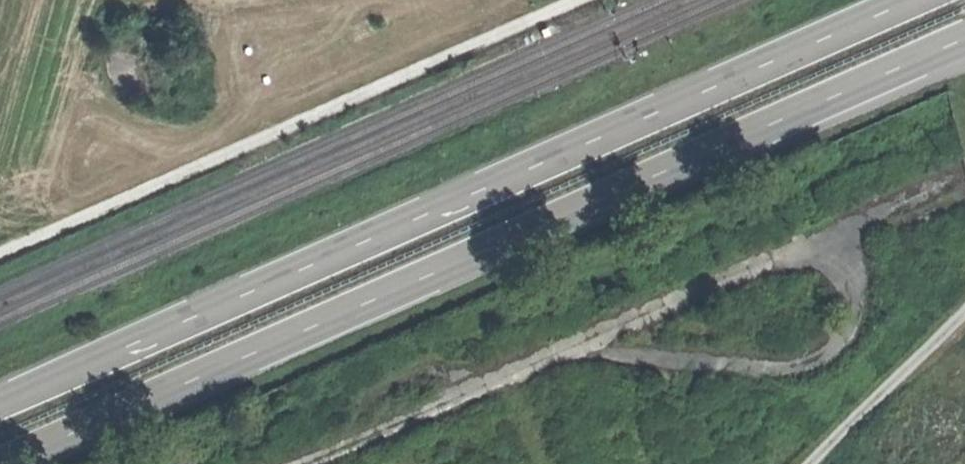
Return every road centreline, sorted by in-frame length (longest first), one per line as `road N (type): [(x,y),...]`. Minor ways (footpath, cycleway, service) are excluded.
road 1 (trunk): [(2,463),(964,39)]
road 2 (trunk): [(912,0),(0,400)]

